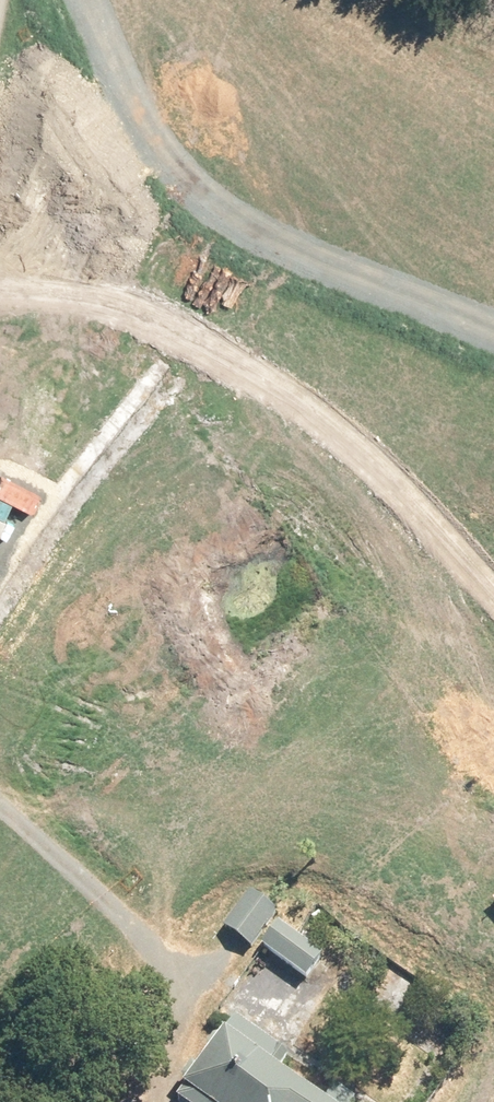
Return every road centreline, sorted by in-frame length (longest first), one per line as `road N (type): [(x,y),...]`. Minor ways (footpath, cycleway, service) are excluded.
road 1 (residential): [(0,892),(486,323)]
road 2 (residential): [(486,323),(0,100)]
road 3 (track): [(39,847),(192,989)]

